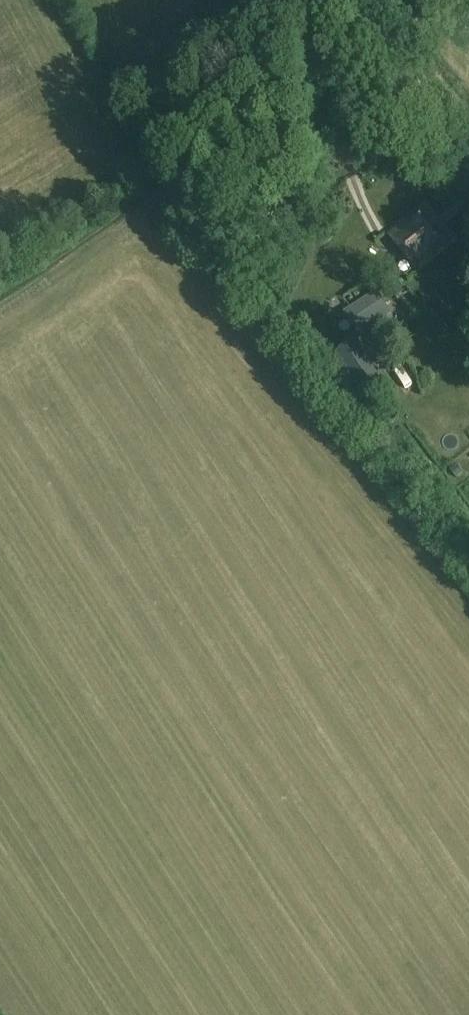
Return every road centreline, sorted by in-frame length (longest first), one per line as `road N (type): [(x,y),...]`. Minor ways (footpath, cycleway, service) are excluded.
road 1 (track): [(168,185),(386,45)]
road 2 (track): [(377,52),(354,168),(366,209),(410,273)]
road 3 (track): [(392,53),(468,153)]

